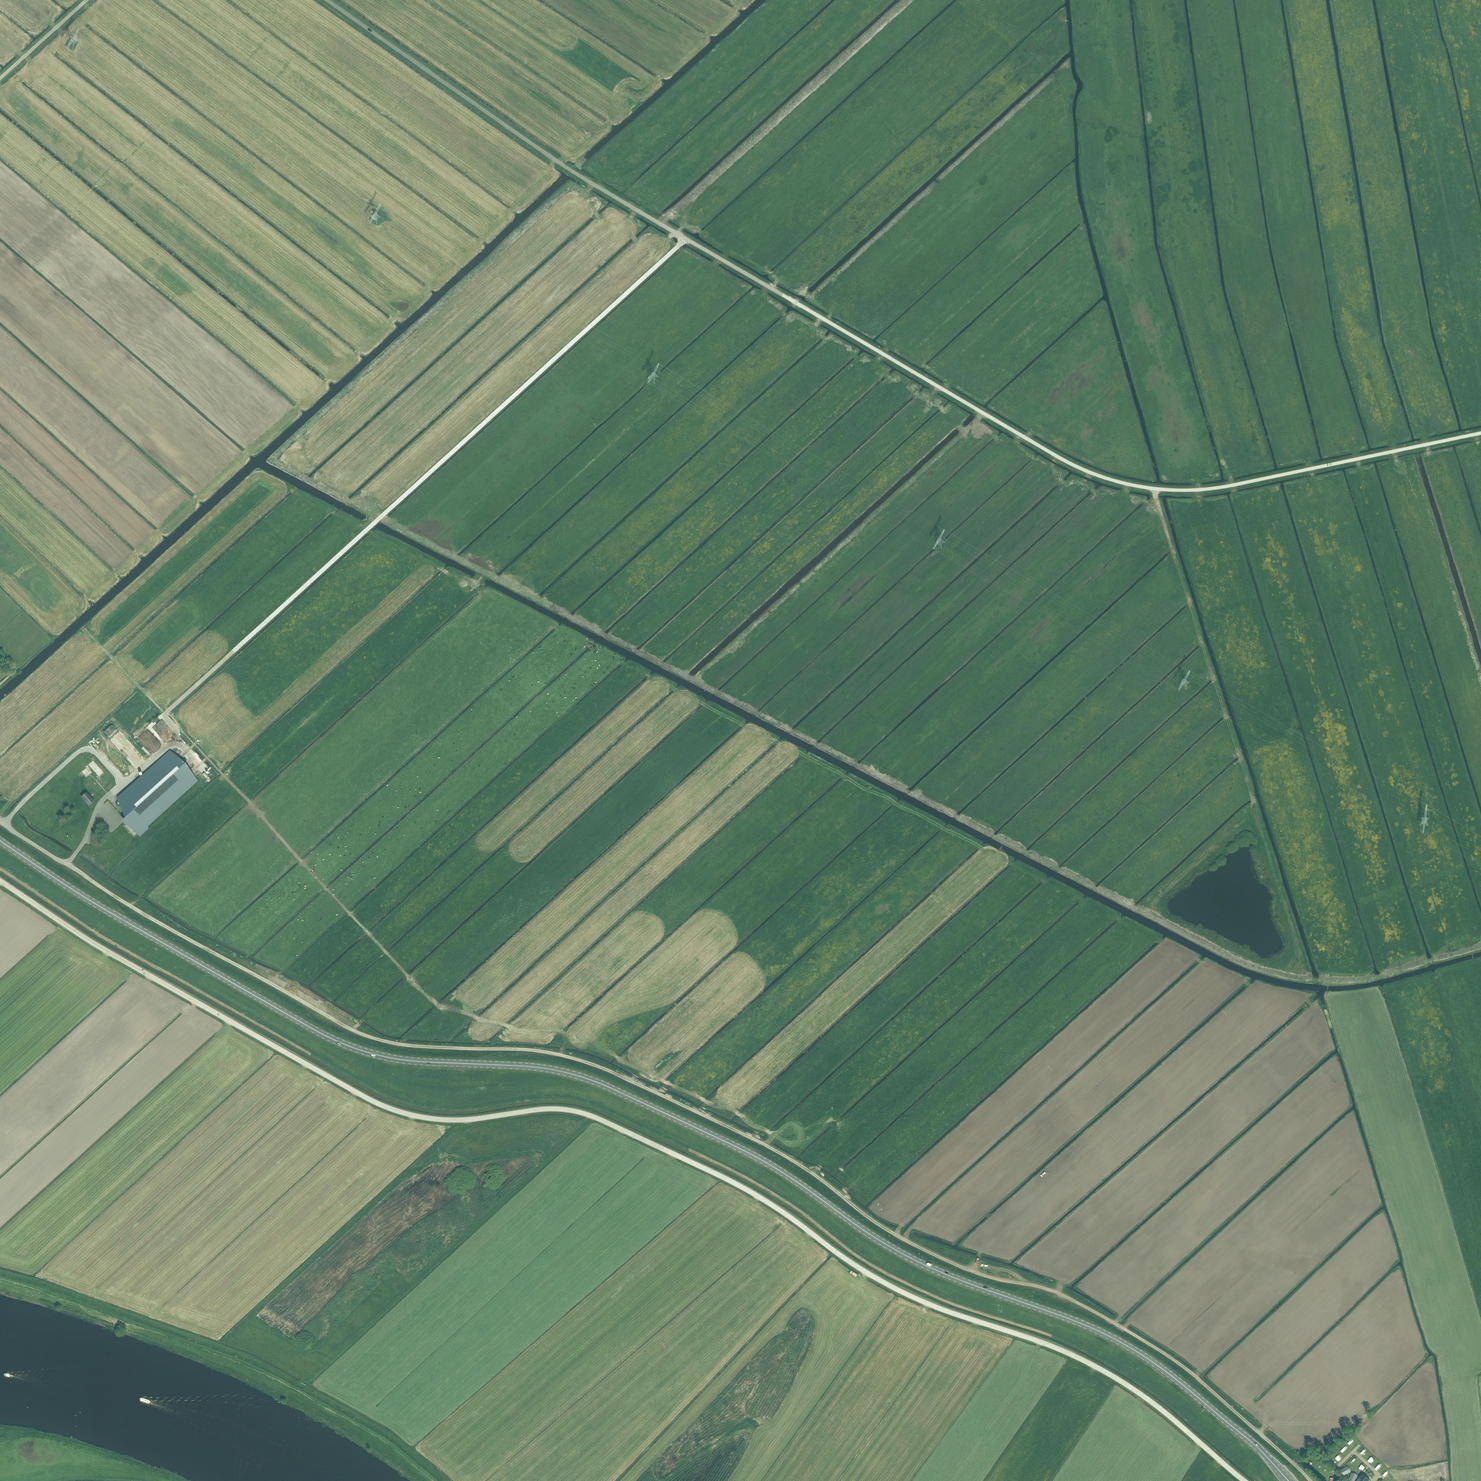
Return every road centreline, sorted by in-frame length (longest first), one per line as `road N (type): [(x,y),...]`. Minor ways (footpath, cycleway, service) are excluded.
road 1 (primary): [(1288,1480),(1141,1355),(921,1264),(736,1147),(575,1075),(401,1060),(348,1046),(0,841)]
road 2 (unclassified): [(1244,1480),(1101,1370),(900,1291),(721,1177),(579,1112),(451,1120),(386,1108),(103,949),(0,881)]
road 3 (track): [(1281,1453),(1190,1372),(1125,1329),(1053,1290),(986,1276),(900,1237),(743,1134),(576,1058),(368,1036),(86,876)]
road 4 (unclassified): [(1480,433),(1201,490),(1094,474),(583,178),(326,0)]

